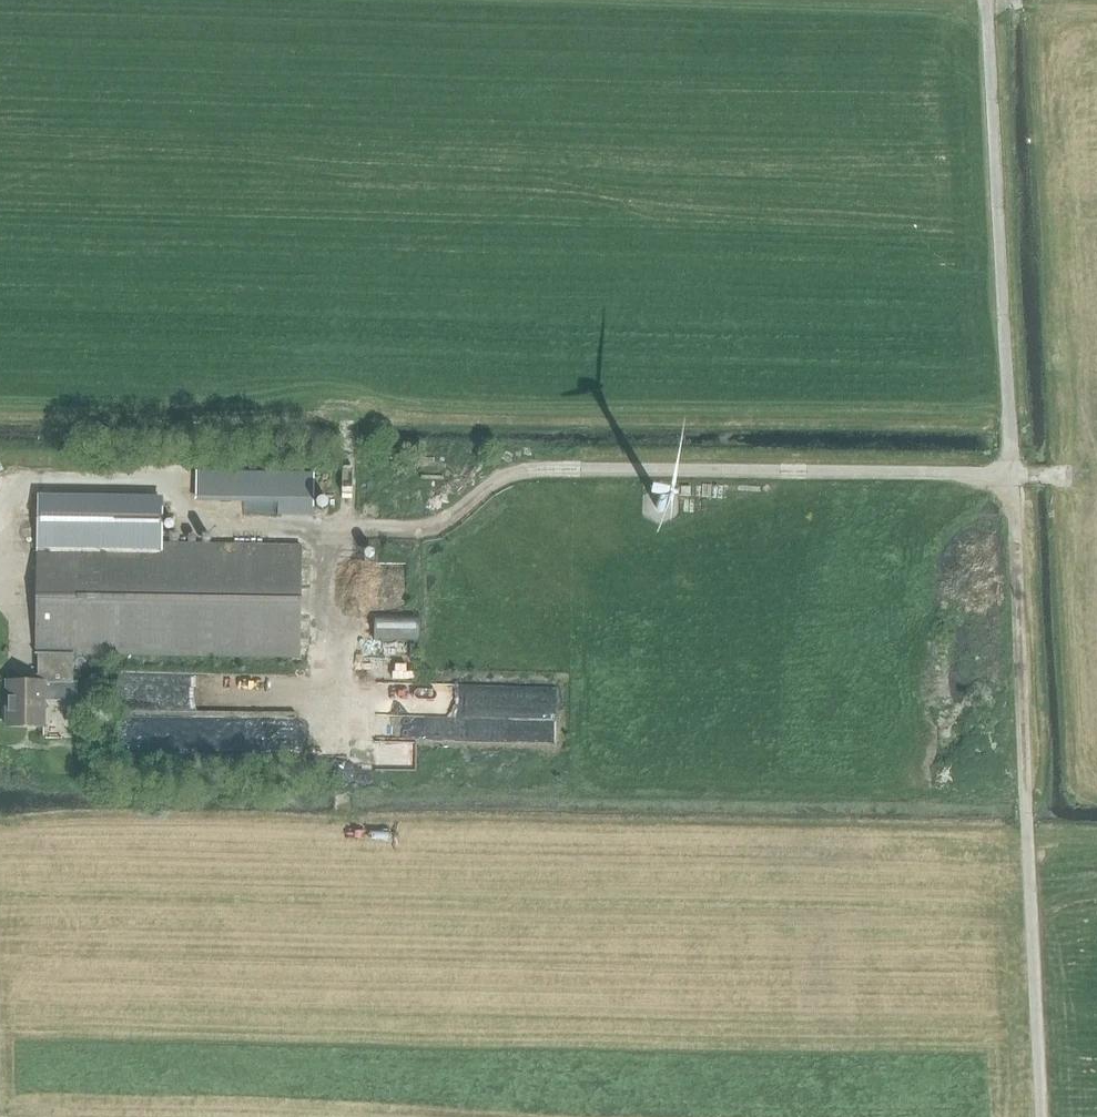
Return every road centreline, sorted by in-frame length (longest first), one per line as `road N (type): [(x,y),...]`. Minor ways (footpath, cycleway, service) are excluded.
road 1 (track): [(984,0),(1042,1116)]
road 2 (track): [(0,497),(27,481),(152,484),(200,518),(387,530),(435,525),(495,481),(538,469),(1071,476)]

